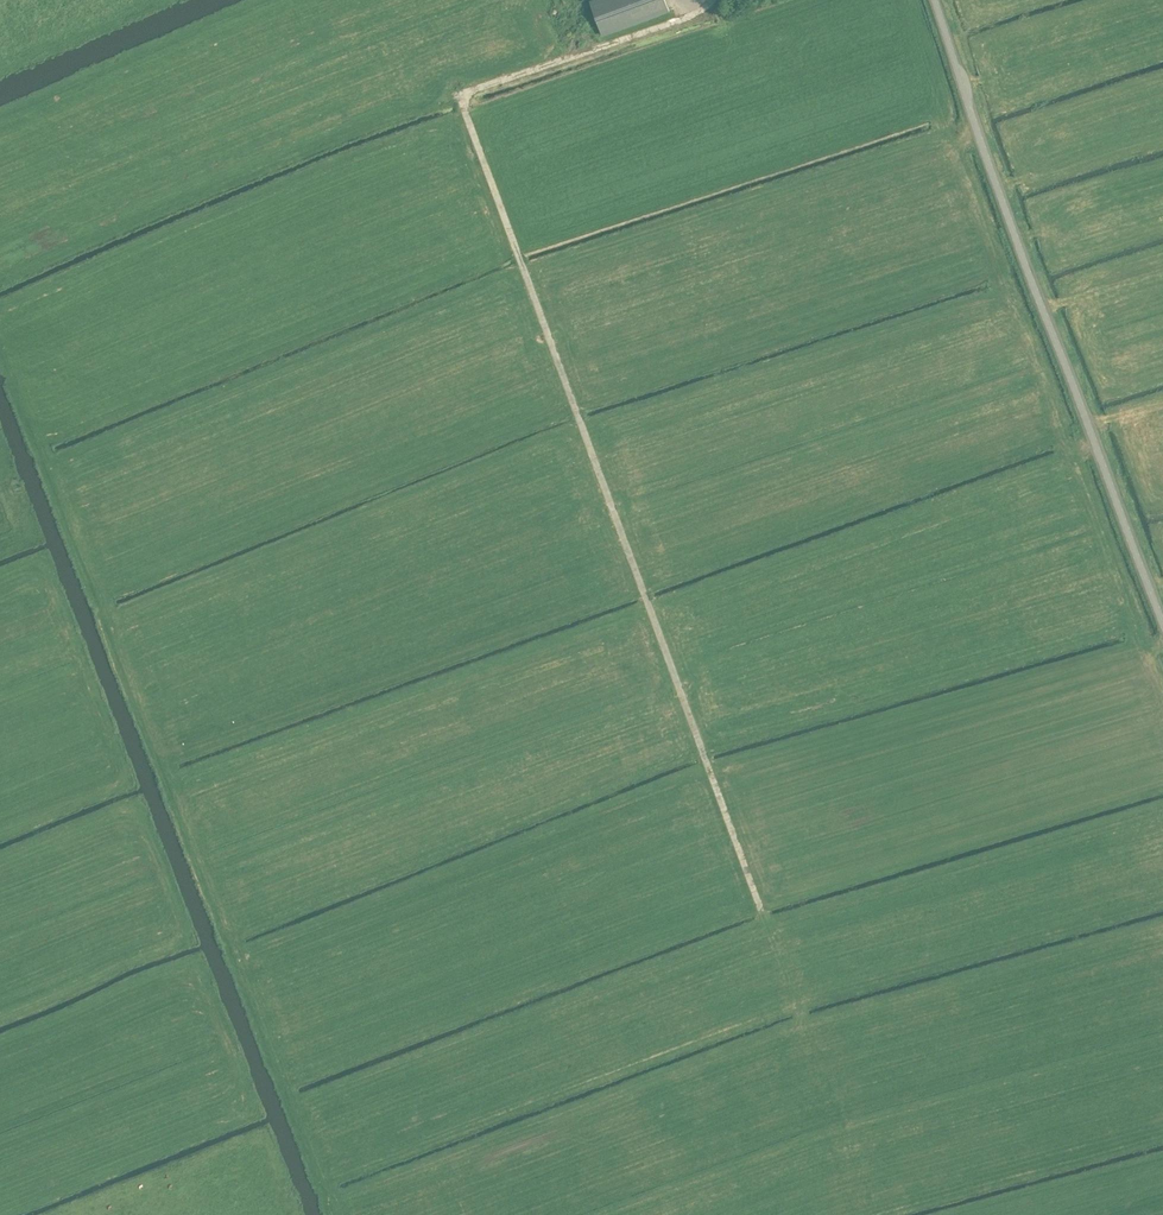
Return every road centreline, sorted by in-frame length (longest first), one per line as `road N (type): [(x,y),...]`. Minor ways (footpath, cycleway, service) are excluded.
road 1 (unclassified): [(1162,632),(931,0)]

